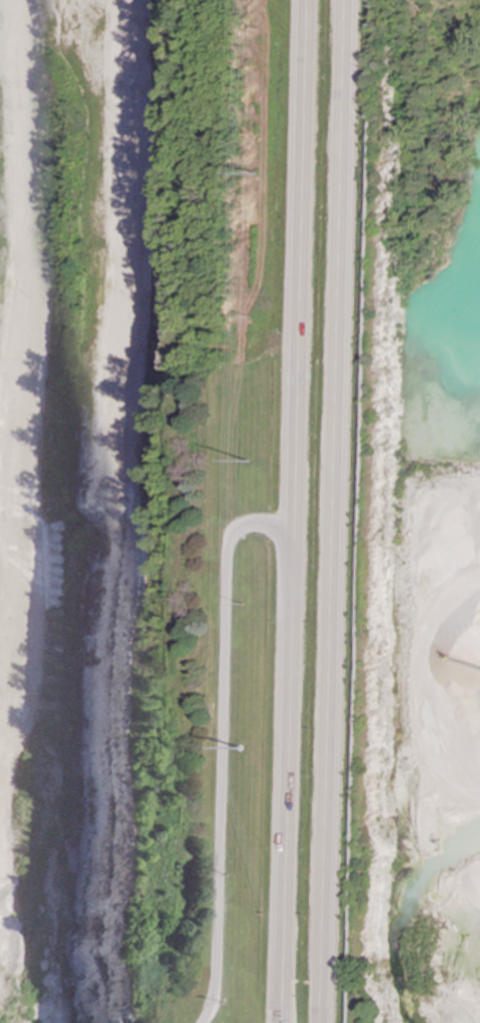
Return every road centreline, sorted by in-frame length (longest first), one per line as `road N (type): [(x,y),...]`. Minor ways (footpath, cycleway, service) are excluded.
road 1 (secondary): [(319,1022),(343,0)]
road 2 (secondary): [(306,0),(283,1022)]

